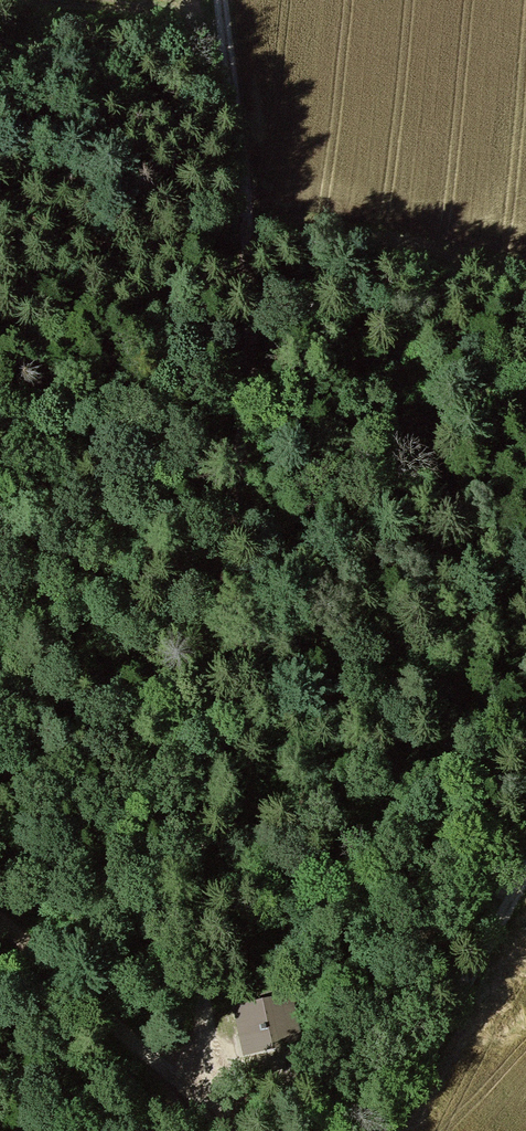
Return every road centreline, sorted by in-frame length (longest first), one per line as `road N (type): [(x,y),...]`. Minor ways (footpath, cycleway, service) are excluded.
road 1 (track): [(174,1078),(203,1049),(211,1019),(217,674),(258,366),(244,268)]
road 2 (track): [(227,1130),(0,924)]
road 3 (track): [(525,877),(387,1130)]
road 4 (track): [(244,268),(220,0)]
road 5 (track): [(0,209),(244,268)]

